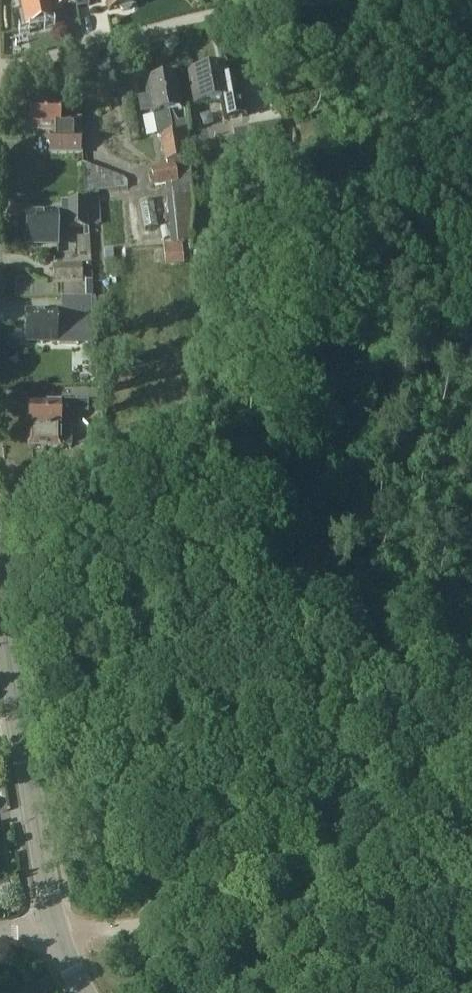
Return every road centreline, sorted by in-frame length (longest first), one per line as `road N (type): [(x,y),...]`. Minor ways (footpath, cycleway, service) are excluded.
road 1 (track): [(56,934),(186,911),(407,843),(471,836)]
road 2 (residential): [(56,934),(0,613)]
road 3 (residential): [(0,76),(188,20)]
road 4 (unclassified): [(188,20),(339,0)]

